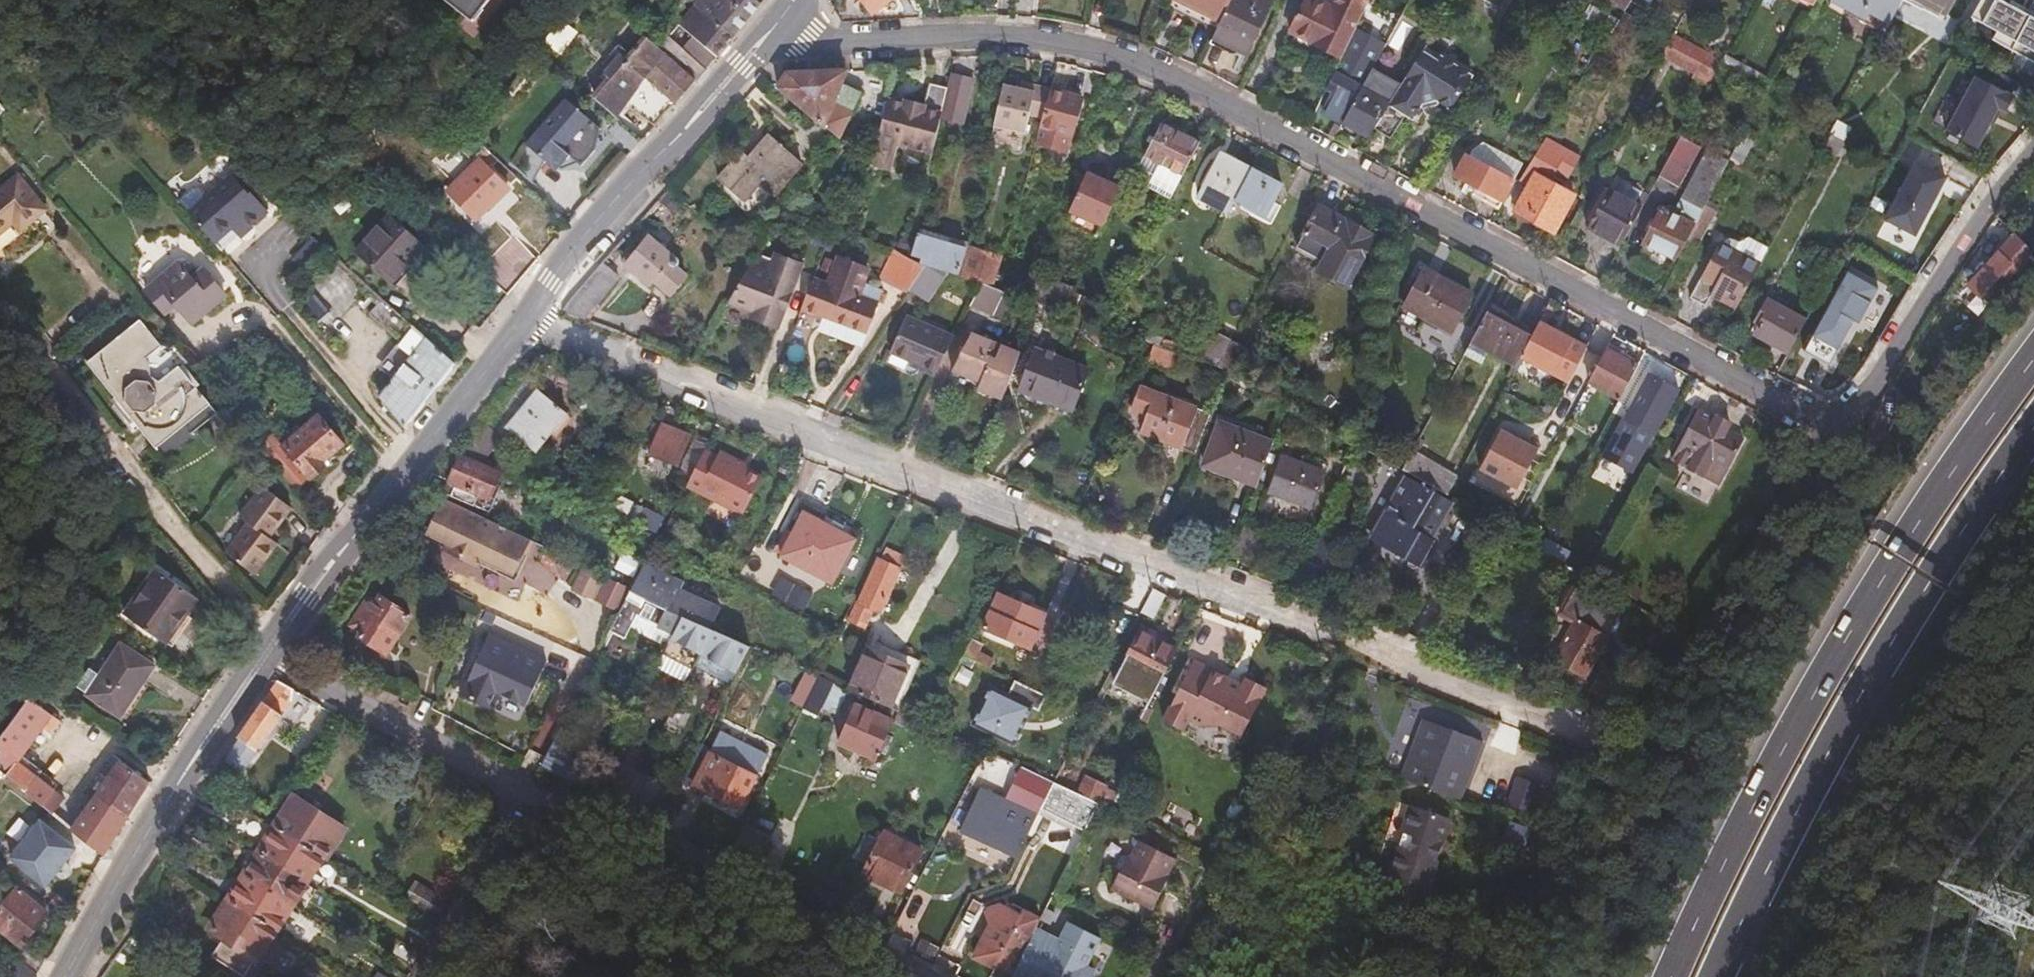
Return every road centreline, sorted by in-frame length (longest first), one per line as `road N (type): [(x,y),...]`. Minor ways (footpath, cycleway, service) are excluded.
road 1 (residential): [(770,31),(825,44),(1029,30),(1117,46),(1201,77),(1837,426),(2033,154)]
road 2 (residential): [(523,320),(1633,762)]
road 3 (residential): [(262,655),(517,790),(628,829),(914,976)]
road 4 (trunk): [(2033,350),(1858,610),(1730,839),(1665,976)]
road 5 (trunk): [(1712,976),(1804,787),(1899,621),(2033,424)]
road 6 (tertiary): [(523,320),(262,655)]
road 7 (tertiary): [(770,31),(621,195),(523,320)]
road 8 (tertiary): [(262,655),(64,976)]

